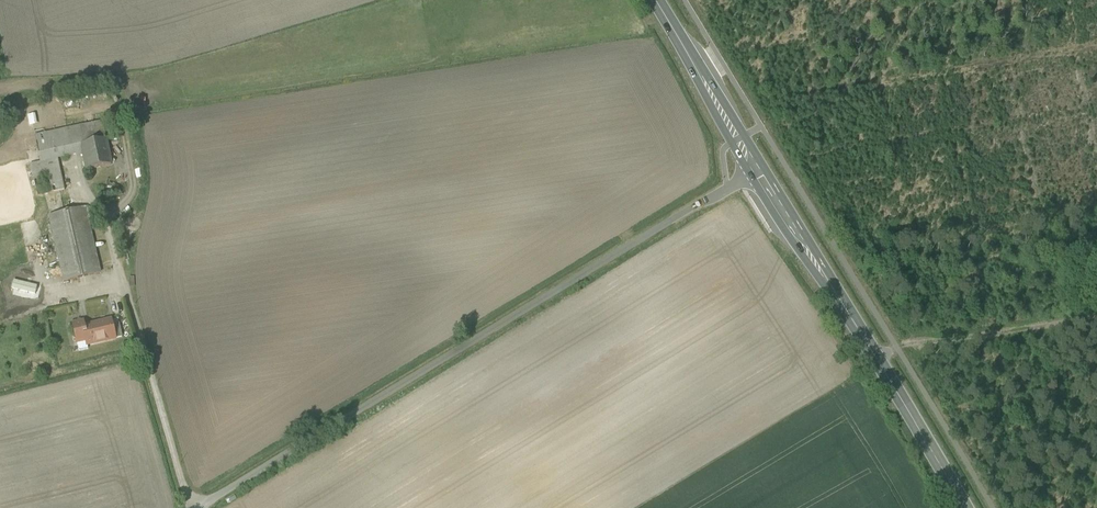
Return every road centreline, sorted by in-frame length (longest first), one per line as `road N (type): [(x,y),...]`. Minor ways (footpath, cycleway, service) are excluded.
road 1 (unclassified): [(755,163),(201,507)]
road 2 (primary): [(969,507),(755,163)]
road 3 (unclassified): [(192,507),(116,252)]
road 4 (primary): [(755,163),(656,0)]

